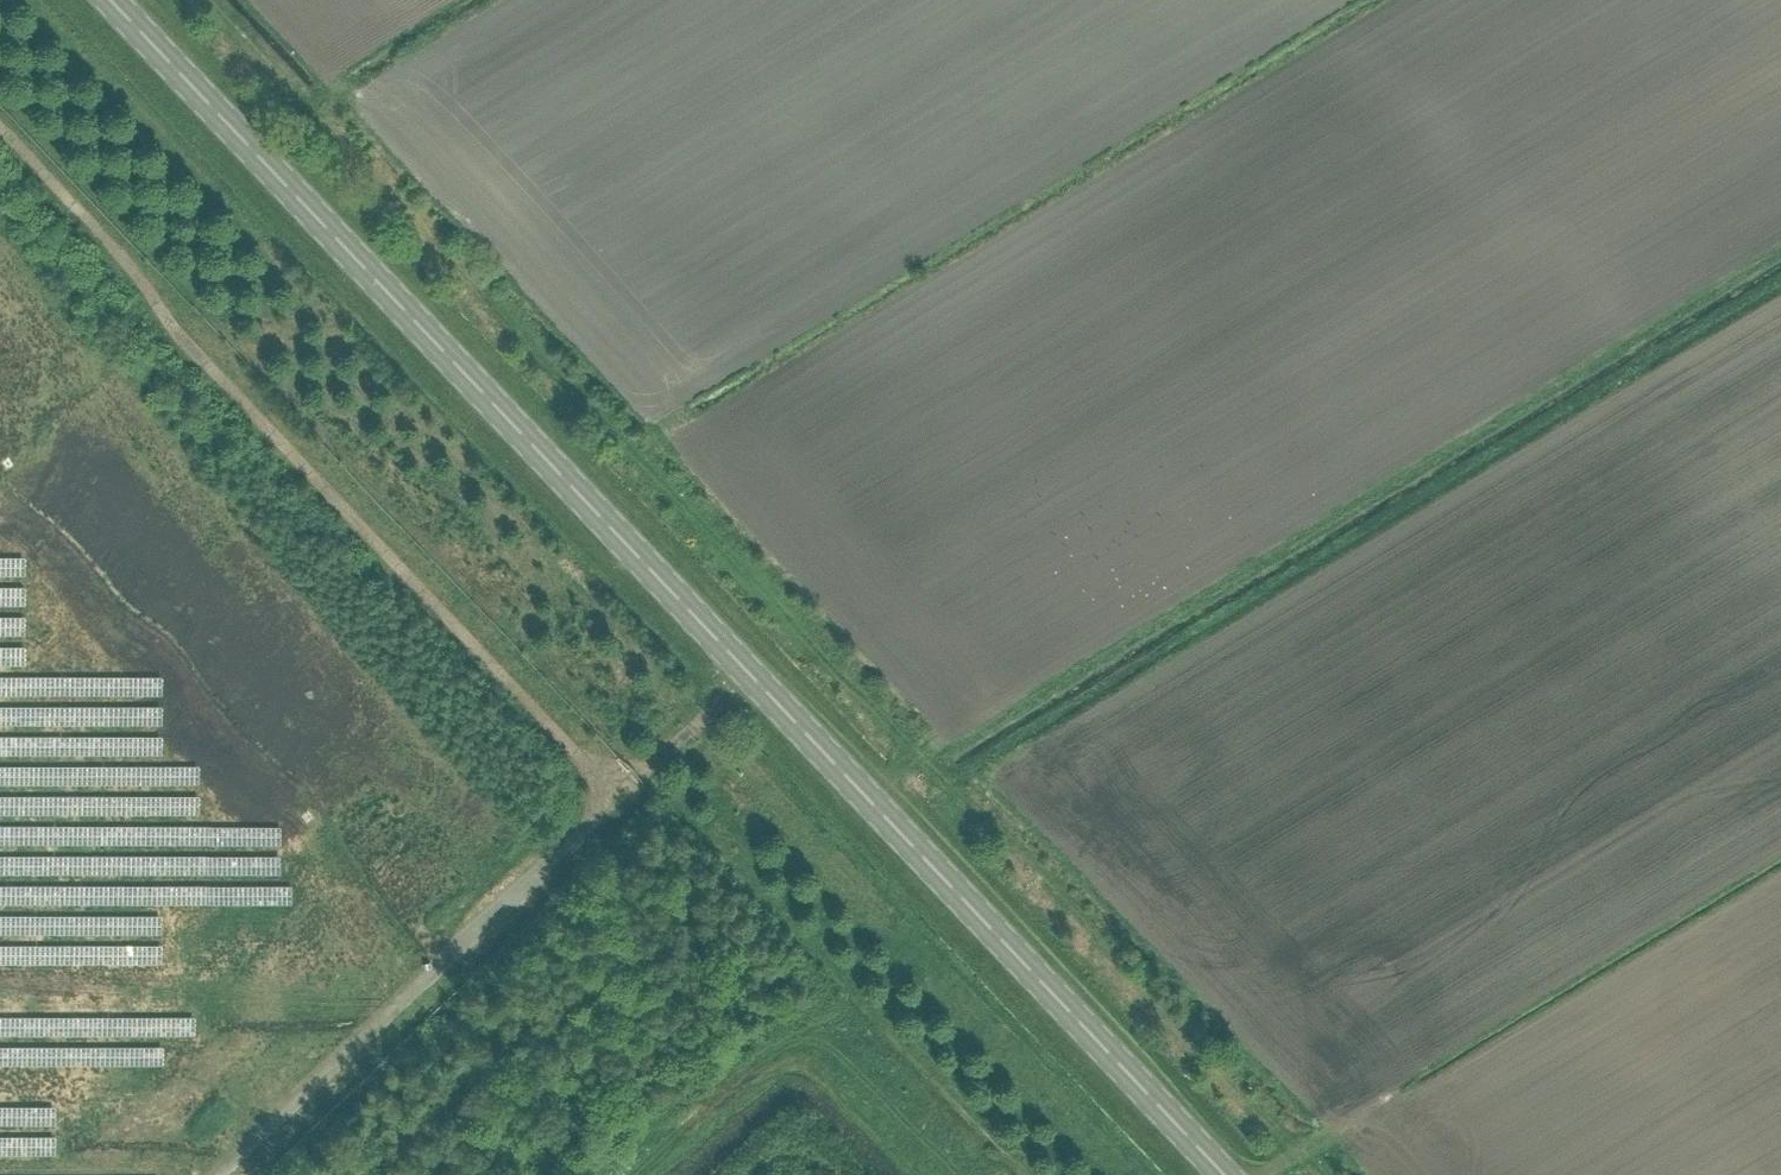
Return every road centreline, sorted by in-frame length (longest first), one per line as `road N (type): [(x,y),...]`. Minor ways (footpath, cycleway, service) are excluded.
road 1 (track): [(1322,1174),(208,0)]
road 2 (primary): [(1224,1174),(111,0)]

